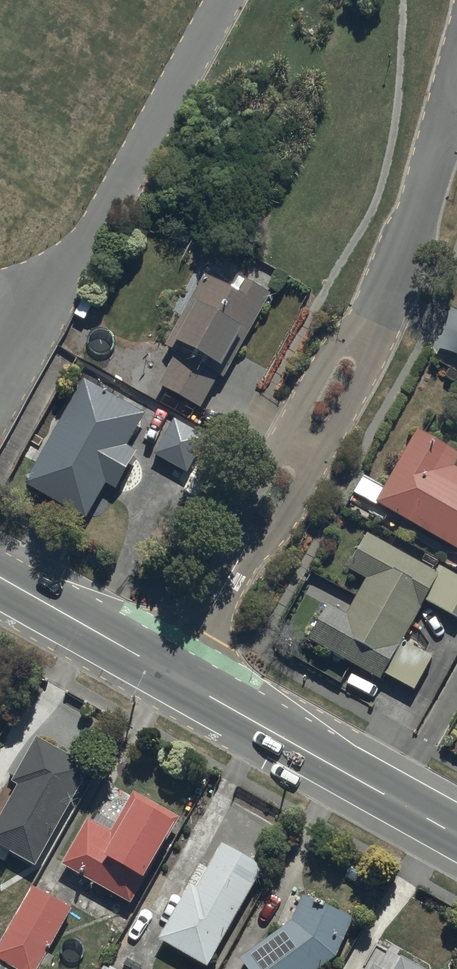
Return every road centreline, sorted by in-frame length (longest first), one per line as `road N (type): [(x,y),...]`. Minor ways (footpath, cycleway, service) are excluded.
road 1 (residential): [(449,107),(421,202),(352,361),(173,675)]
road 2 (primary): [(173,675),(456,835)]
road 3 (primary): [(0,578),(173,675)]

